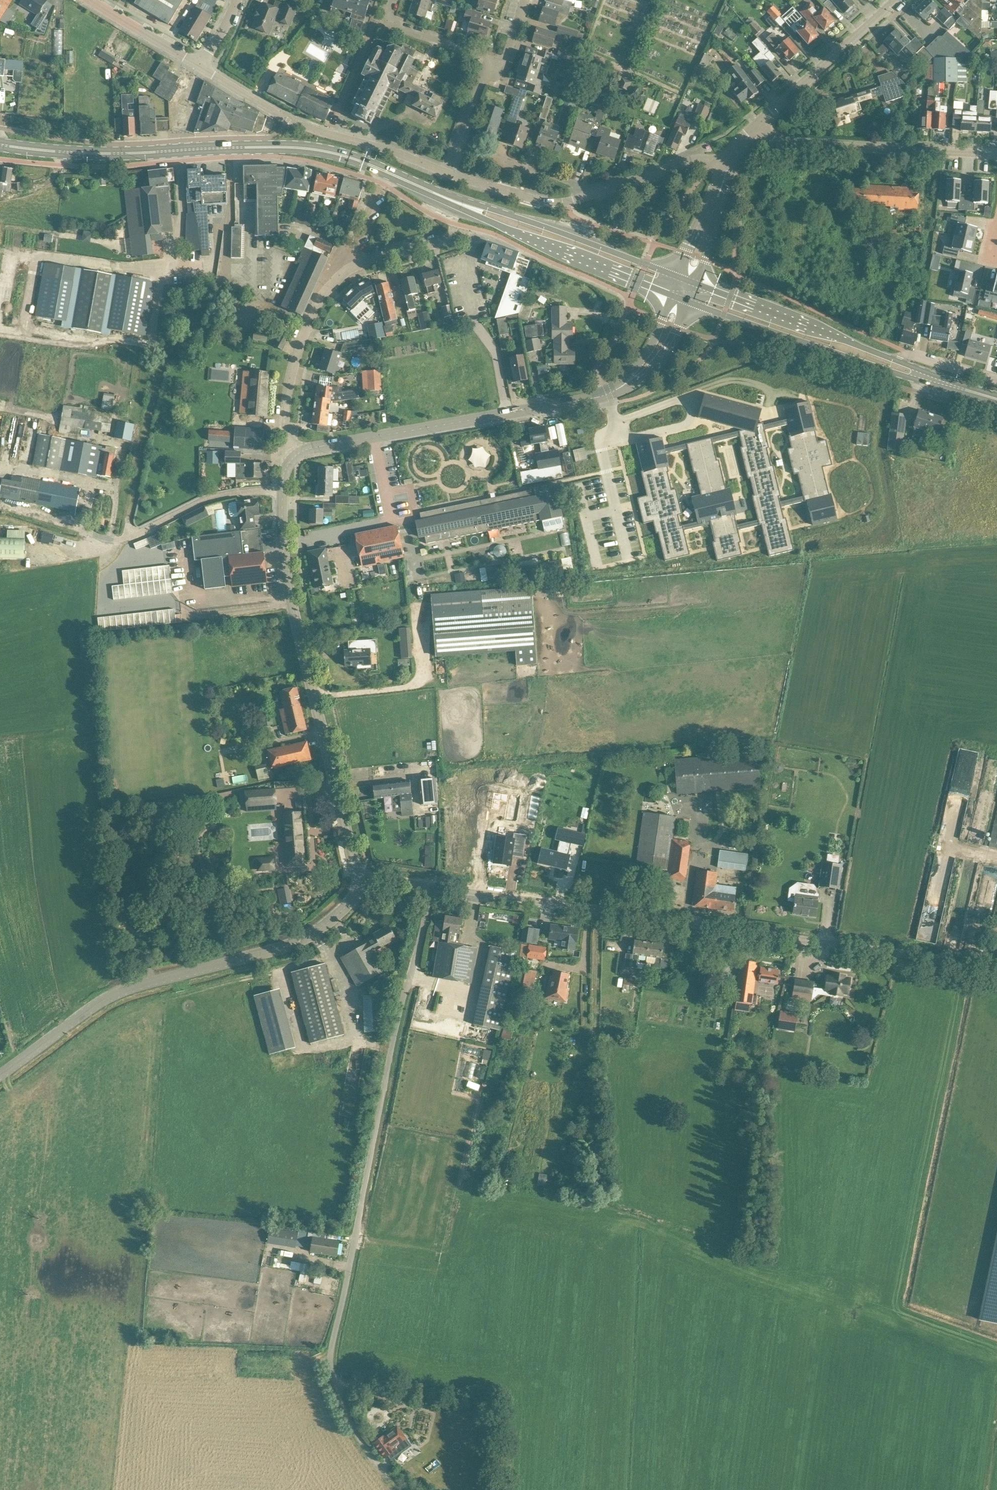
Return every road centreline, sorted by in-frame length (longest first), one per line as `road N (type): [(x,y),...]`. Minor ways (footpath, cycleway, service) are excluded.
road 1 (unclassified): [(398,1489),(350,1423),(331,1353),(431,887)]
road 2 (unclassified): [(996,971),(431,887)]
road 3 (tertiary): [(360,879),(289,590),(282,502),(291,460)]
road 4 (tertiary): [(0,1074),(120,992),(312,934),(348,904),(360,879)]
road 5 (primary): [(363,162),(290,147),(109,154),(0,145)]
road 6 (primary): [(363,162),(671,297)]
road 7 (primary): [(678,277),(363,162)]
road 8 (track): [(606,1203),(601,911)]
road 9 (unclassified): [(200,65),(288,120),(445,173)]
road 10 (primary): [(688,303),(939,382)]
road 11 (unclassified): [(996,154),(784,143),(760,123)]
road 12 (tertiary): [(291,460),(299,451),(509,413)]
road 13 (primary): [(899,361),(695,283)]
road 14 (residential): [(291,460),(286,412),(300,345),(320,301),(351,268)]
road 15 (tertiary): [(760,123),(895,0)]
road 16 (residential): [(461,255),(509,413)]
road 17 (unclassified): [(585,196),(731,153)]
road 18 (unclassified): [(445,173),(552,203),(585,196)]
road 19 (residential): [(506,61),(404,30),(388,18),(391,0)]
road 20 (residential): [(445,173),(481,75),(506,61)]
road 21 (residential): [(585,196),(576,183),(467,146)]
road 22 (unclassified): [(200,65),(89,0)]

